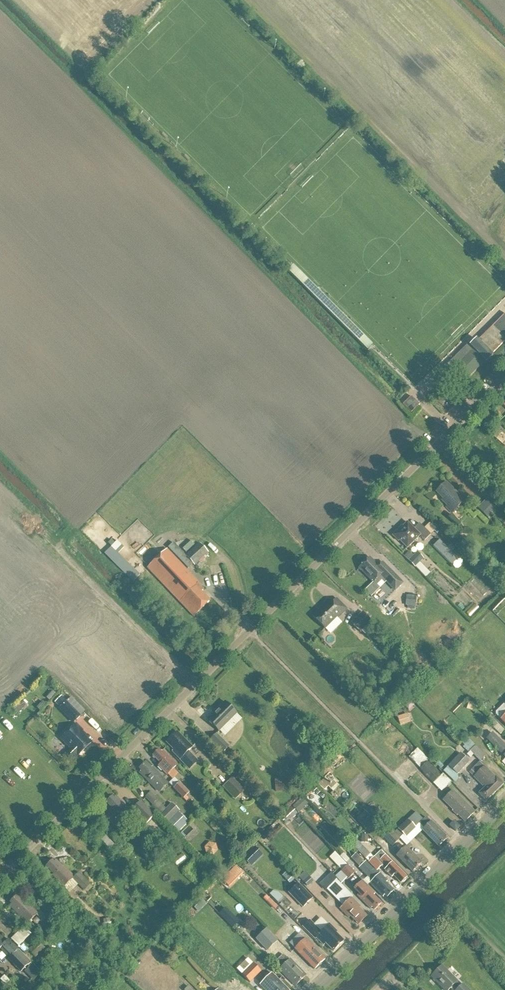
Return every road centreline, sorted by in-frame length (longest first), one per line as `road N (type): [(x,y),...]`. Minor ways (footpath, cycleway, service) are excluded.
road 1 (residential): [(0,876),(504,372)]
road 2 (track): [(504,258),(240,0)]
road 3 (tertiary): [(314,989),(504,802)]

